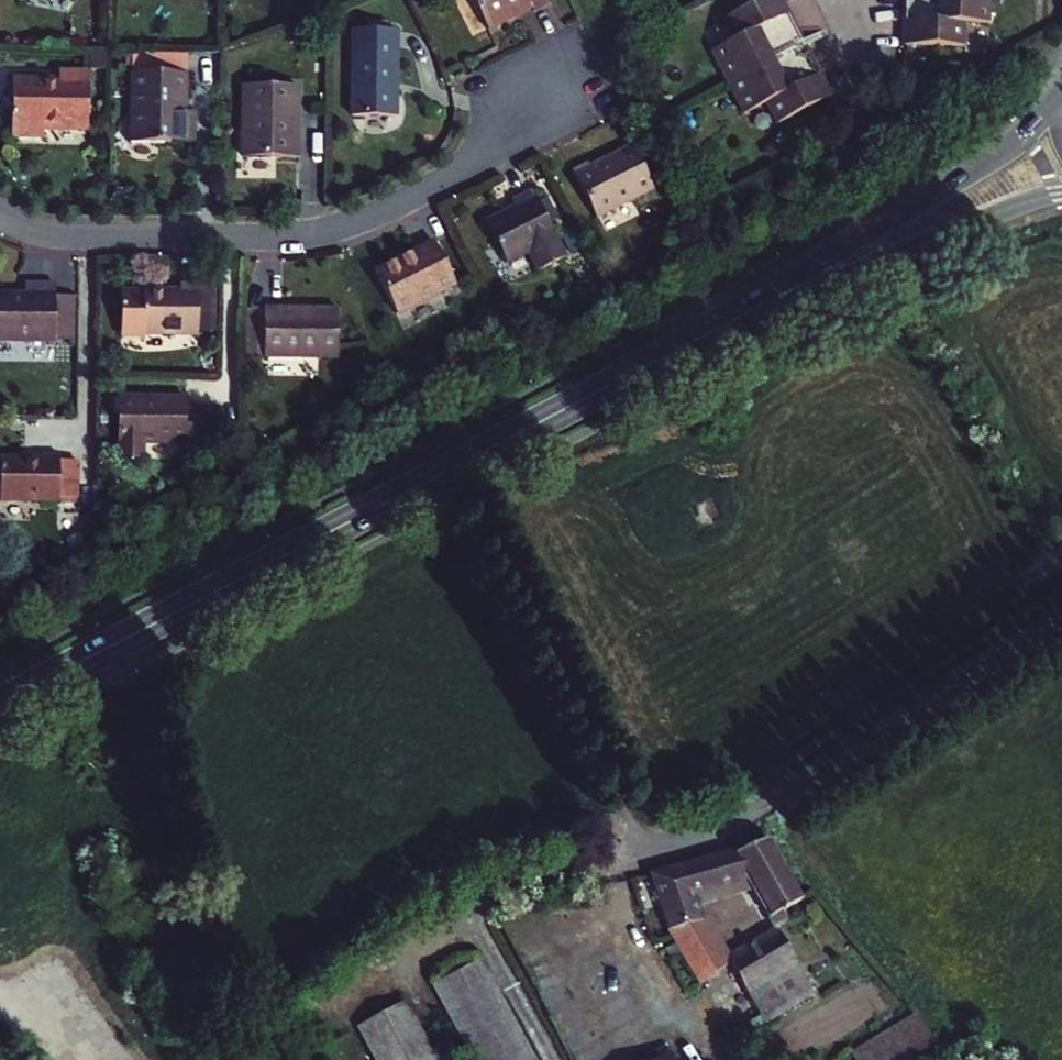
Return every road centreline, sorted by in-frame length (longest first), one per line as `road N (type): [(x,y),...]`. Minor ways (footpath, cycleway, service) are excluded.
road 1 (secondary): [(740,314),(0,703)]
road 2 (residential): [(0,210),(63,235),(323,230),(471,165),(505,140),(552,83)]
road 3 (track): [(607,880),(773,817),(1061,635)]
road 4 (track): [(436,474),(634,865)]
road 5 (secondary): [(1061,99),(996,155),(740,314)]
road 6 (secondary): [(740,314),(1061,192)]

